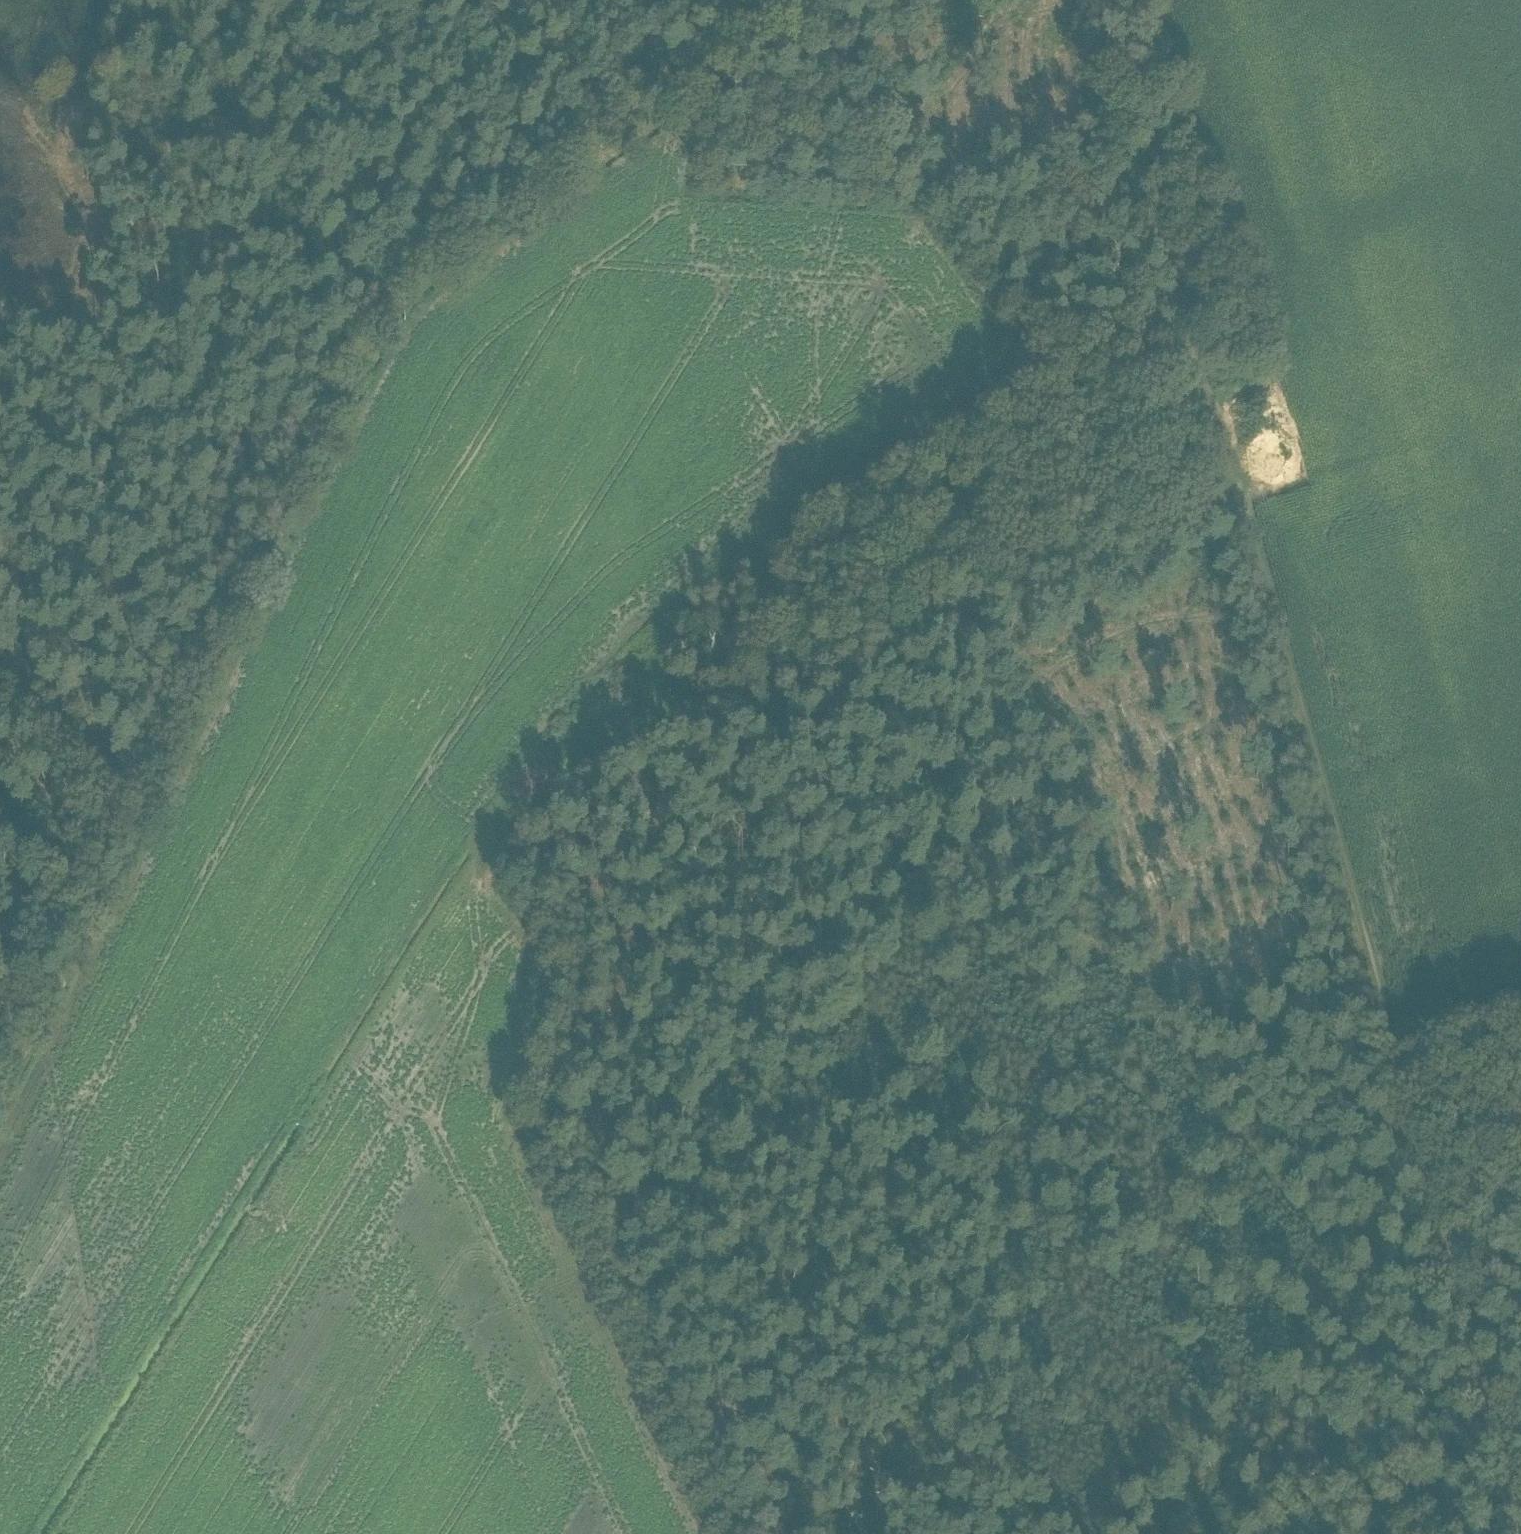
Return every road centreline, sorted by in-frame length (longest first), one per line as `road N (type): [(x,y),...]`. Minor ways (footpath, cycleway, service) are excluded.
road 1 (track): [(1114,0),(1236,529),(1520,1520)]
road 2 (track): [(791,0),(413,263),(350,354),(119,792)]

